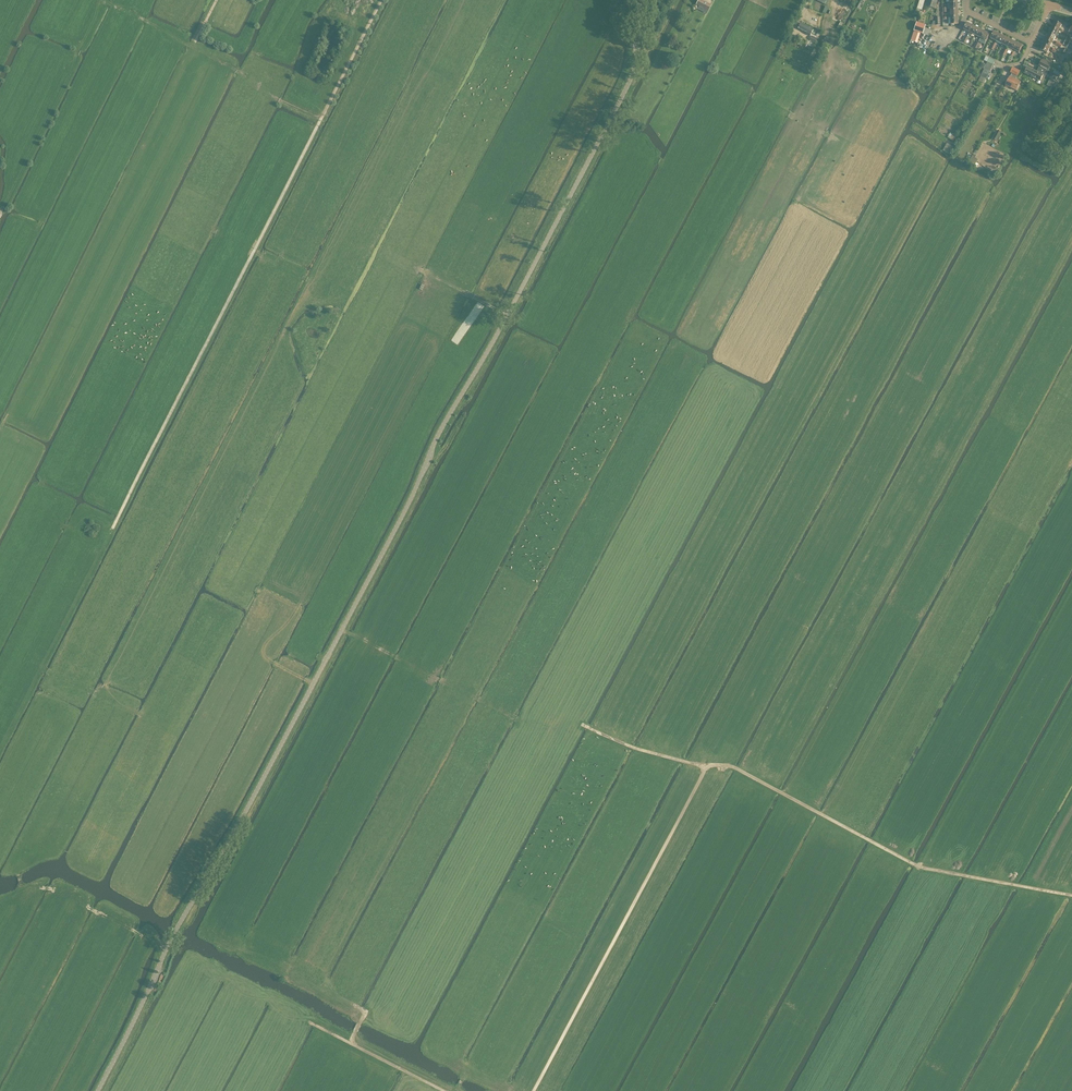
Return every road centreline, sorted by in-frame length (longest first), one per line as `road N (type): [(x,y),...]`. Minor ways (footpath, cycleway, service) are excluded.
road 1 (unclassified): [(98,1090),(630,84),(643,0)]
road 2 (track): [(118,521),(388,0)]
road 3 (track): [(1071,896),(911,864),(732,767),(627,744)]
road 4 (track): [(534,1090),(707,764)]
road 5 (track): [(445,1090),(351,1043),(365,1013),(316,982)]
road 6 (track): [(42,889),(57,889),(167,949)]
road 7 (residential): [(1049,5),(1031,43),(968,12),(966,0)]

